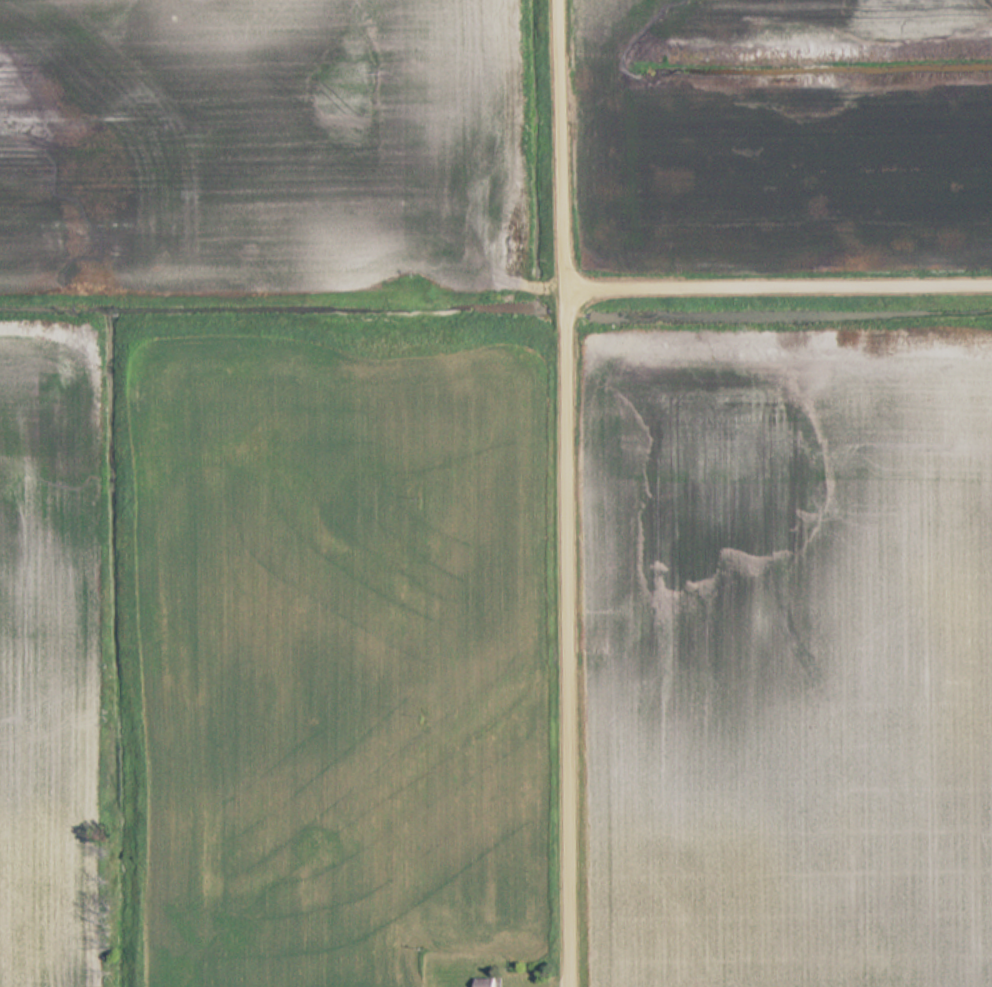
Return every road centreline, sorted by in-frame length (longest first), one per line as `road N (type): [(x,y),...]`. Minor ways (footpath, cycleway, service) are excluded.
road 1 (residential): [(578,986),(560,0)]
road 2 (residential): [(564,293),(991,287)]

